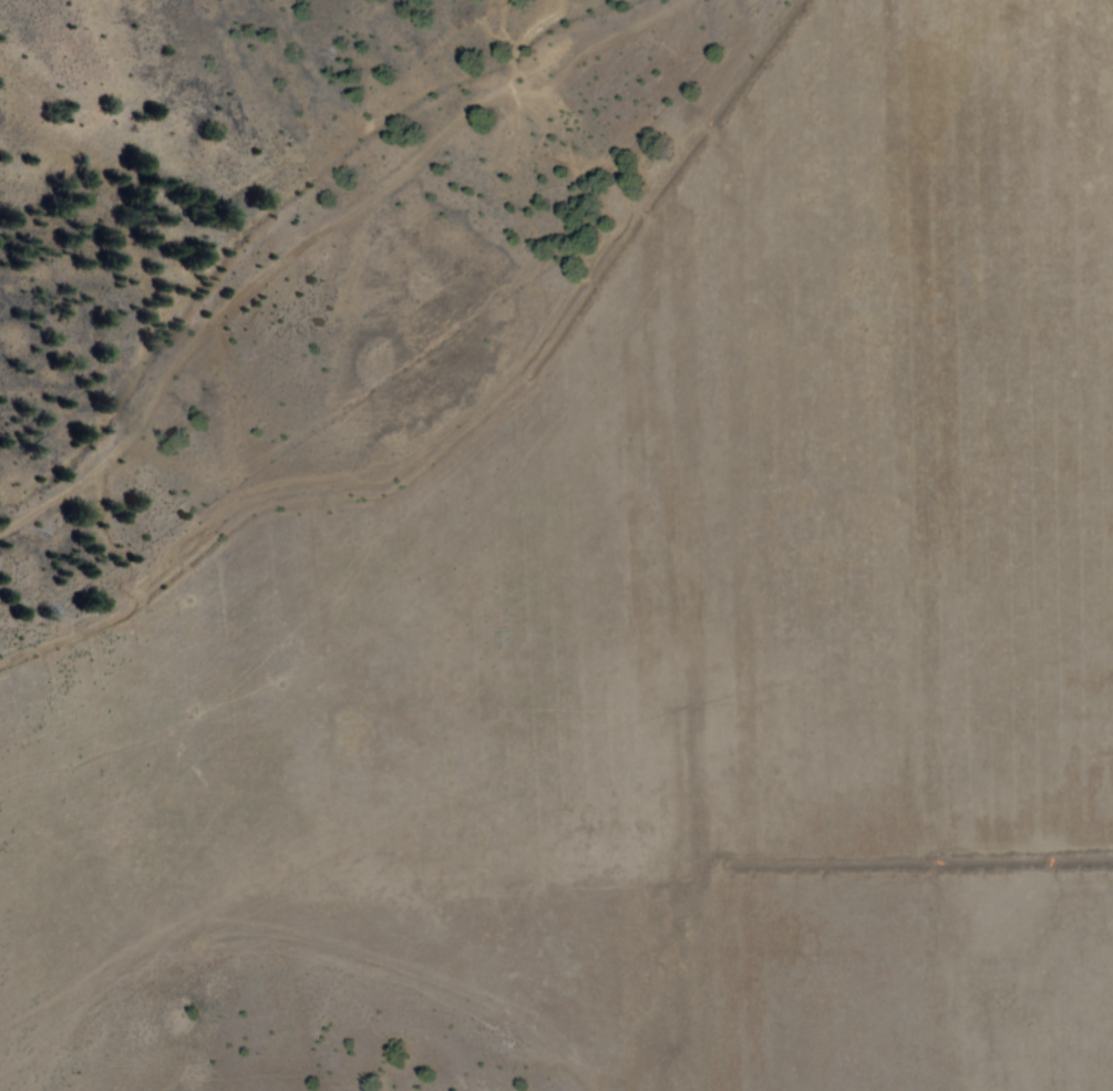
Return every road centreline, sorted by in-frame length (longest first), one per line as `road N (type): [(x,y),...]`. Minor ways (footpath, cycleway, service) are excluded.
road 1 (track): [(0,534),(91,482),(209,320),(409,172),(491,93),(546,93),(592,49),(681,0)]

